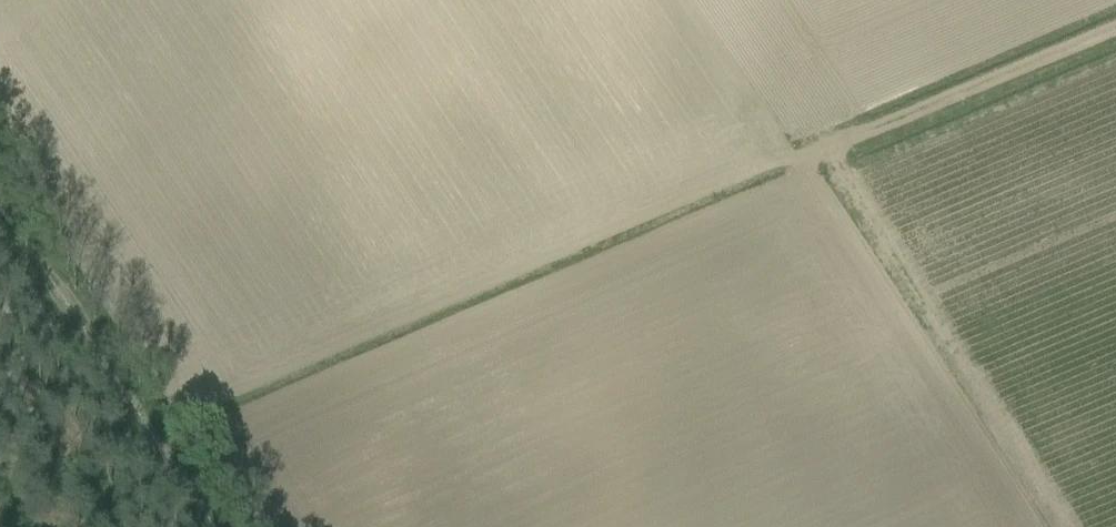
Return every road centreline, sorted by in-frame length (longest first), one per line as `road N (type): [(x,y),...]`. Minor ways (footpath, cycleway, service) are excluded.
road 1 (track): [(228,526),(0,195)]

